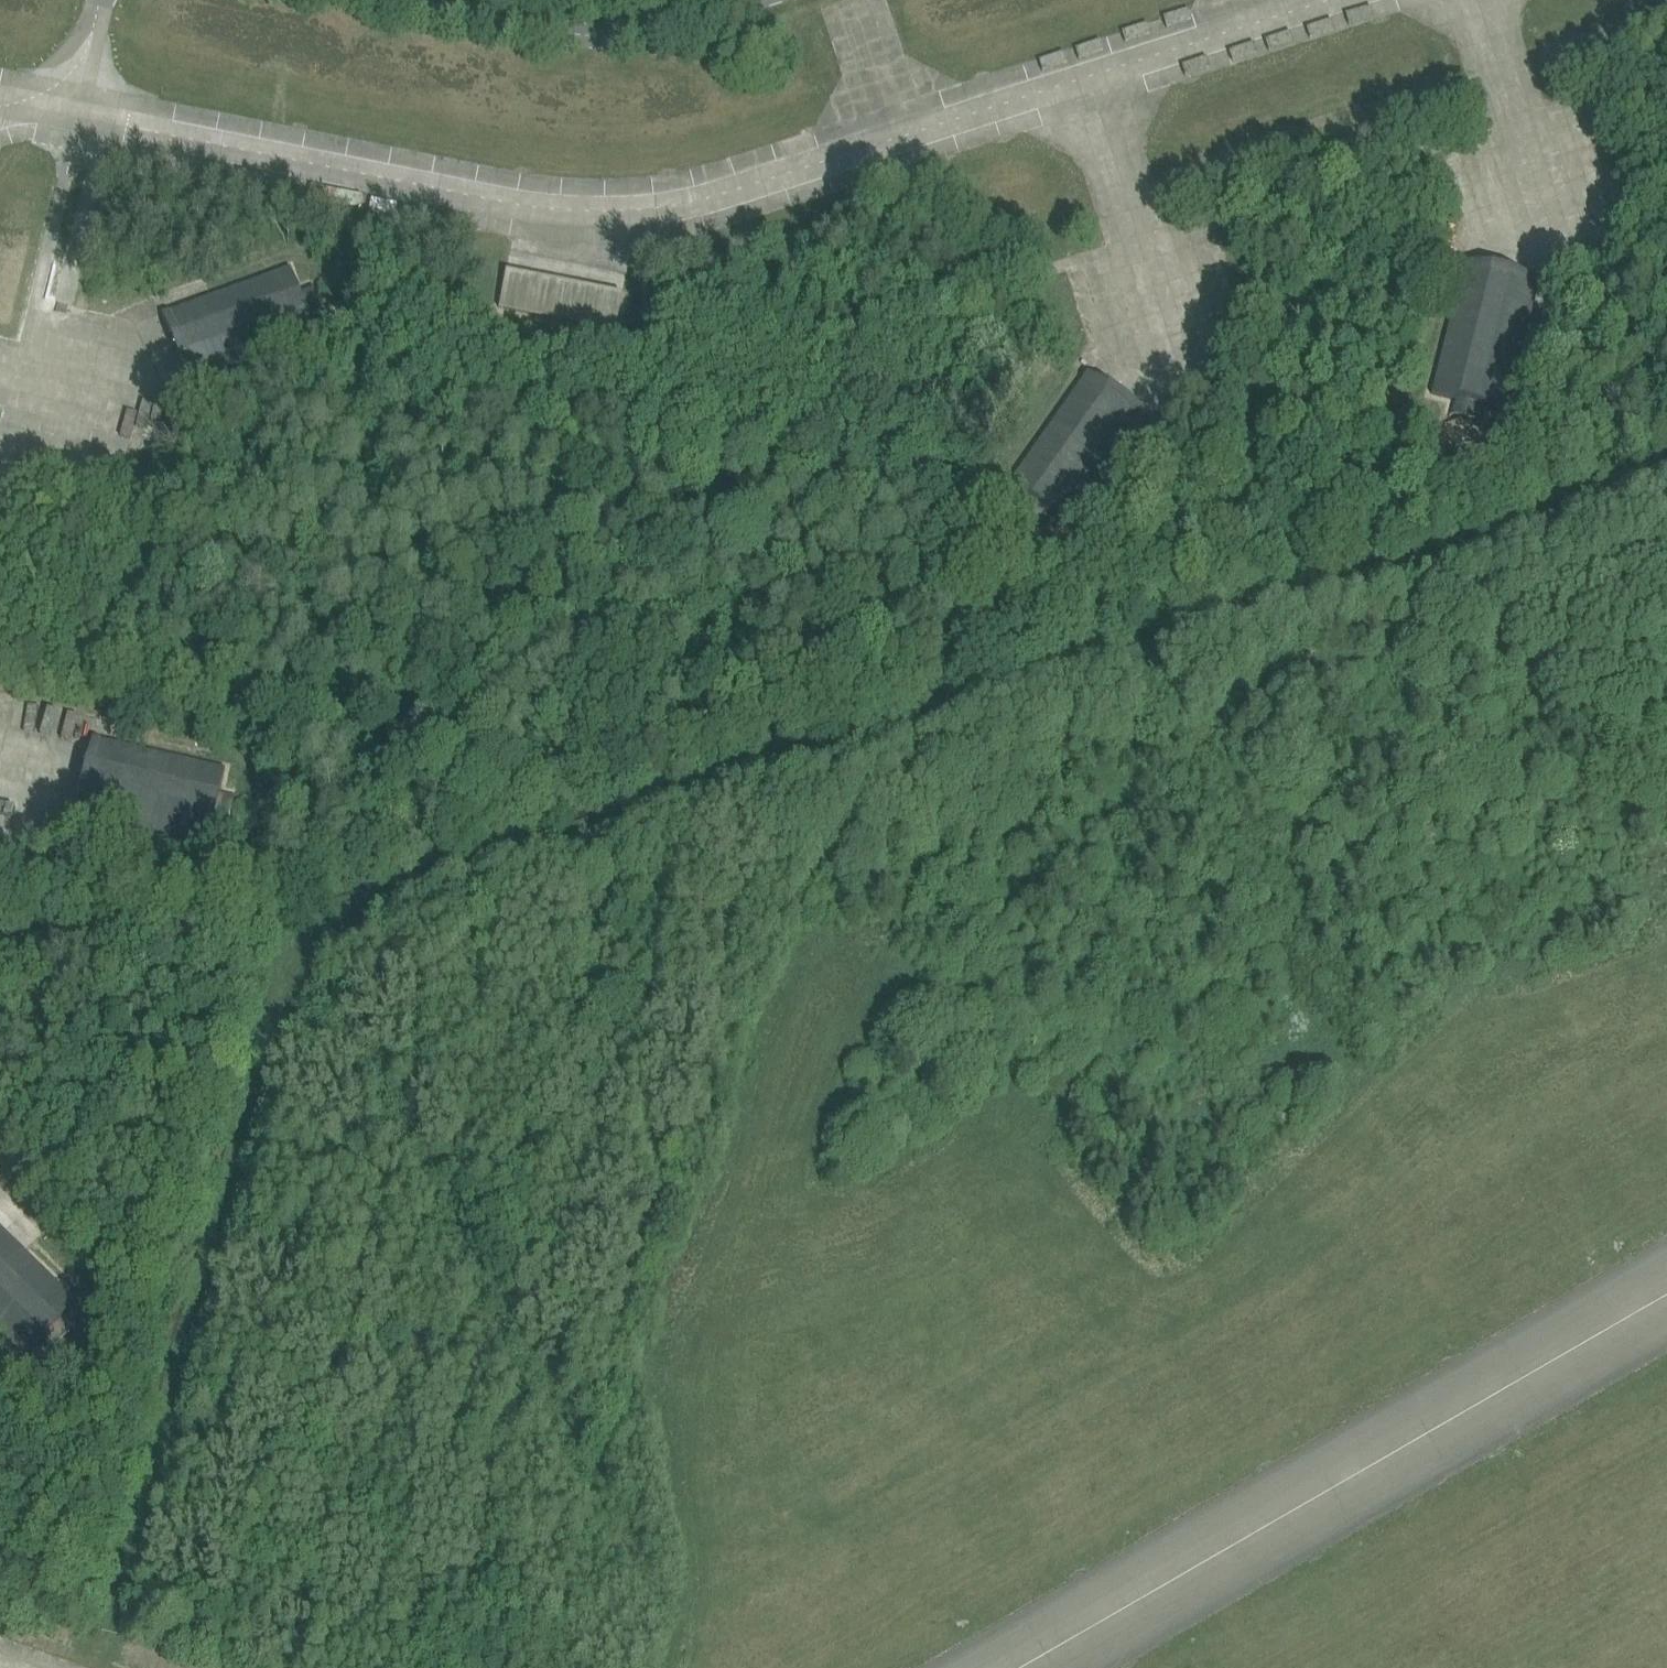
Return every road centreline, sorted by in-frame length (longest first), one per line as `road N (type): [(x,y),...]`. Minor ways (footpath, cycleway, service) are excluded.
road 1 (unclassified): [(398,0),(611,37),(749,0)]

